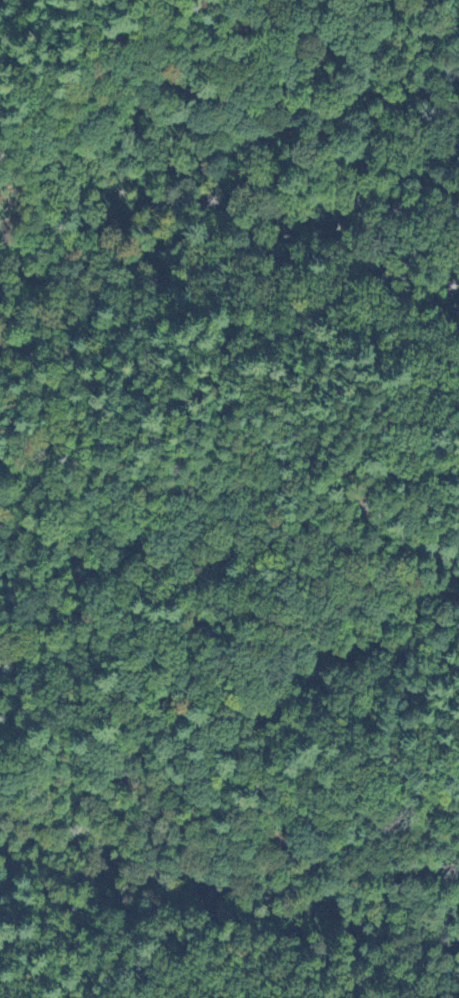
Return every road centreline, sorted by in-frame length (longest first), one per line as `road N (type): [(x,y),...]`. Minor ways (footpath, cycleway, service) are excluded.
road 1 (track): [(458,571),(395,540),(369,513),(366,497),(386,481),(458,474)]
road 2 (track): [(458,814),(404,779),(396,762),(407,722),(458,649)]

